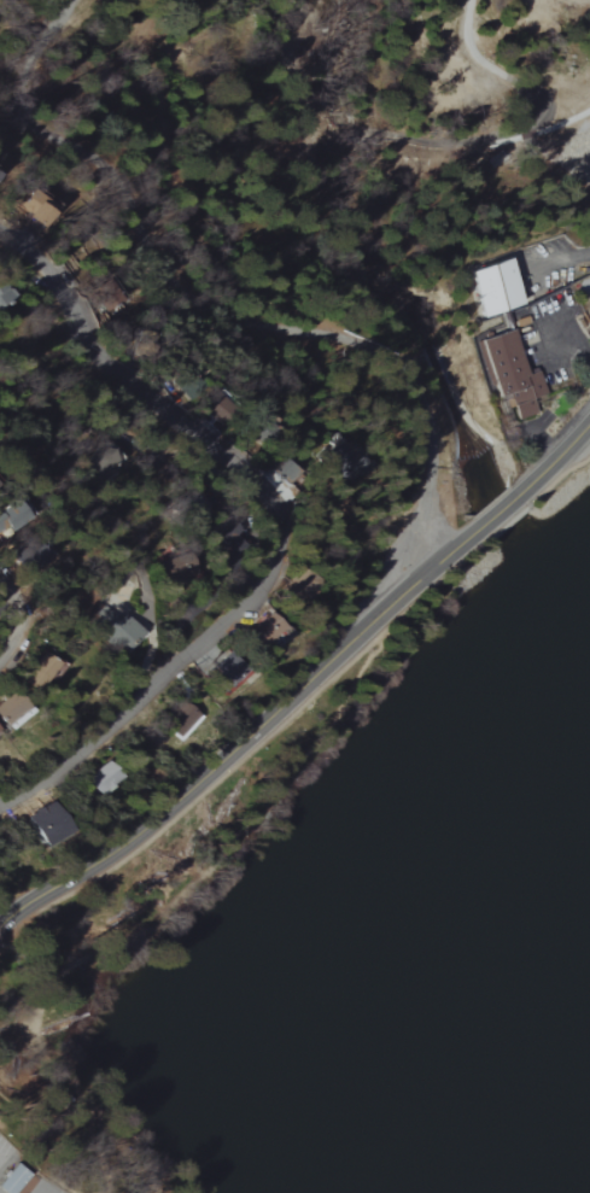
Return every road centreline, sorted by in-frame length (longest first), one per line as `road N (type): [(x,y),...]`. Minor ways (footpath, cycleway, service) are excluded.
road 1 (residential): [(87,0),(105,121),(128,175),(175,223),(223,311),(294,335),(364,345),(413,381),(434,434),(421,519),(382,608)]
road 2 (residential): [(0,924),(157,819),(382,608),(561,464),(589,426)]
road 3 (residential): [(199,429),(244,463),(286,527),(279,568),(99,745),(0,807)]
road 4 (residential): [(0,226),(58,276),(97,359),(199,429)]

